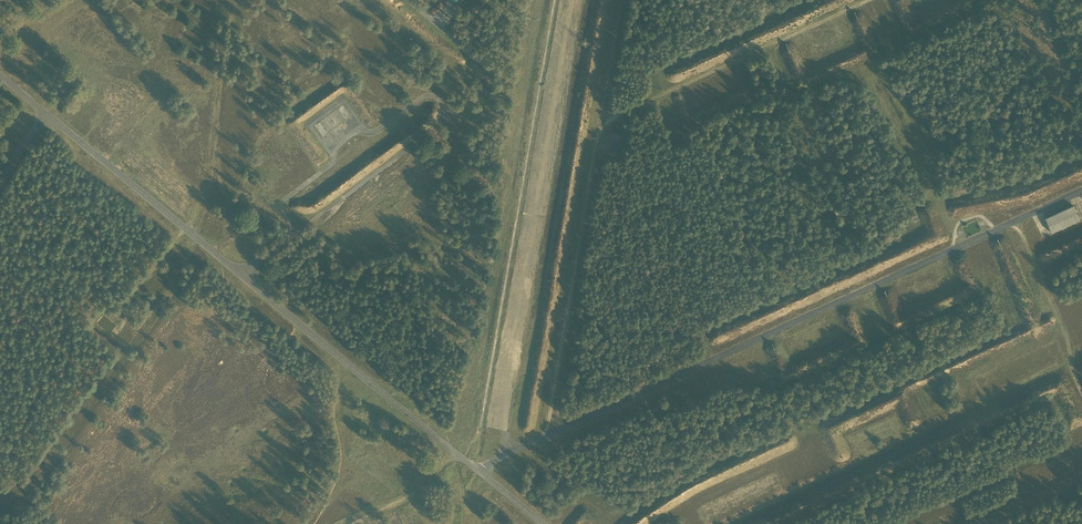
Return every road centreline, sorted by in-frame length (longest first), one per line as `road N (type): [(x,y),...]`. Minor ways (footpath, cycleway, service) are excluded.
road 1 (track): [(476,470),(1081,190)]
road 2 (track): [(499,458),(499,411),(569,0)]
road 3 (track): [(553,433),(623,0)]
road 4 (track): [(1081,360),(733,523)]
road 5 (track): [(244,278),(485,94),(493,80),(486,63)]
road 6 (track): [(303,327),(542,523)]
road 7 (track): [(598,133),(620,115),(875,0)]
road 8 (track): [(46,114),(219,257)]
road 9 (track): [(1012,222),(1071,344),(1081,392)]
road 10 (track): [(185,229),(130,298),(115,334)]
road 11 (track): [(357,523),(397,506),(456,456)]

